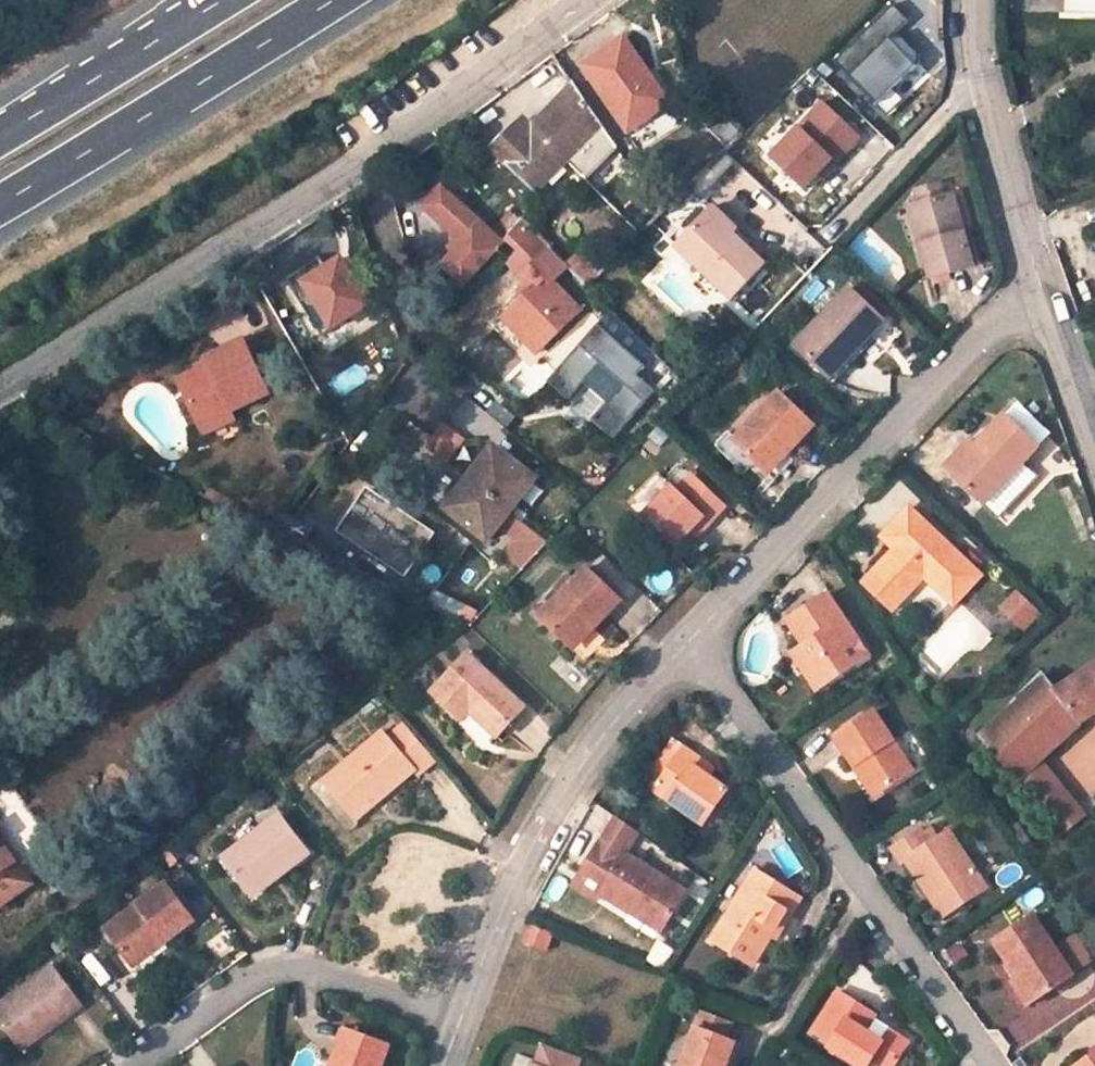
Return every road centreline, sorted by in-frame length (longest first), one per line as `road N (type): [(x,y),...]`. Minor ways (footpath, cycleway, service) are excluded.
road 1 (residential): [(589,0),(333,184),(0,389)]
road 2 (residential): [(694,651),(990,1065)]
road 3 (residential): [(1038,299),(694,651)]
road 4 (residential): [(694,651),(631,704),(536,836),(461,1029)]
road 5 (motorway): [(0,201),(335,0)]
road 6 (residential): [(461,1029),(354,980),(294,970),(251,980),(137,1065)]
road 7 (residential): [(1038,299),(975,64),(975,0)]
road 8 (motorway): [(221,0),(0,134)]
road 9 (residential): [(1094,443),(1038,299)]

